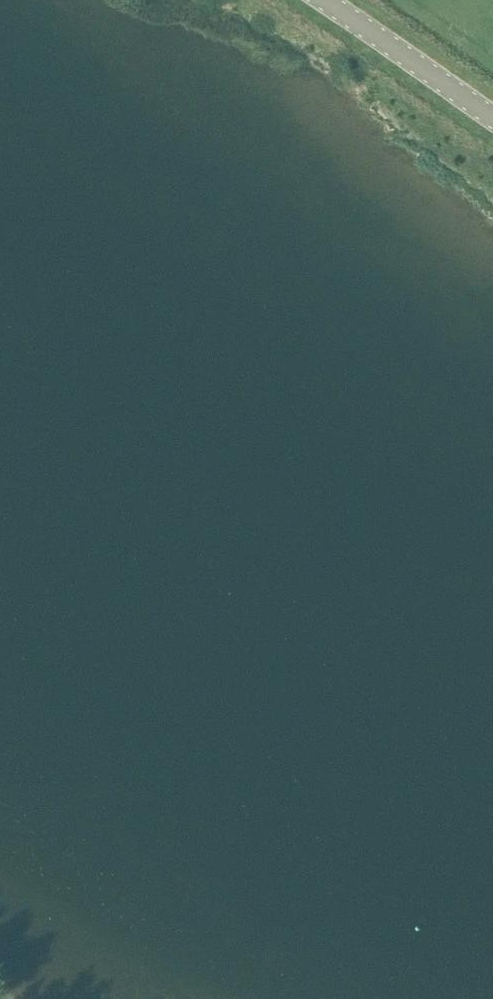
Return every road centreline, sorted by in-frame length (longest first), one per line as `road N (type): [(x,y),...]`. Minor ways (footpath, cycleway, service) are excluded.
road 1 (unclassified): [(325,0),(492,116)]

